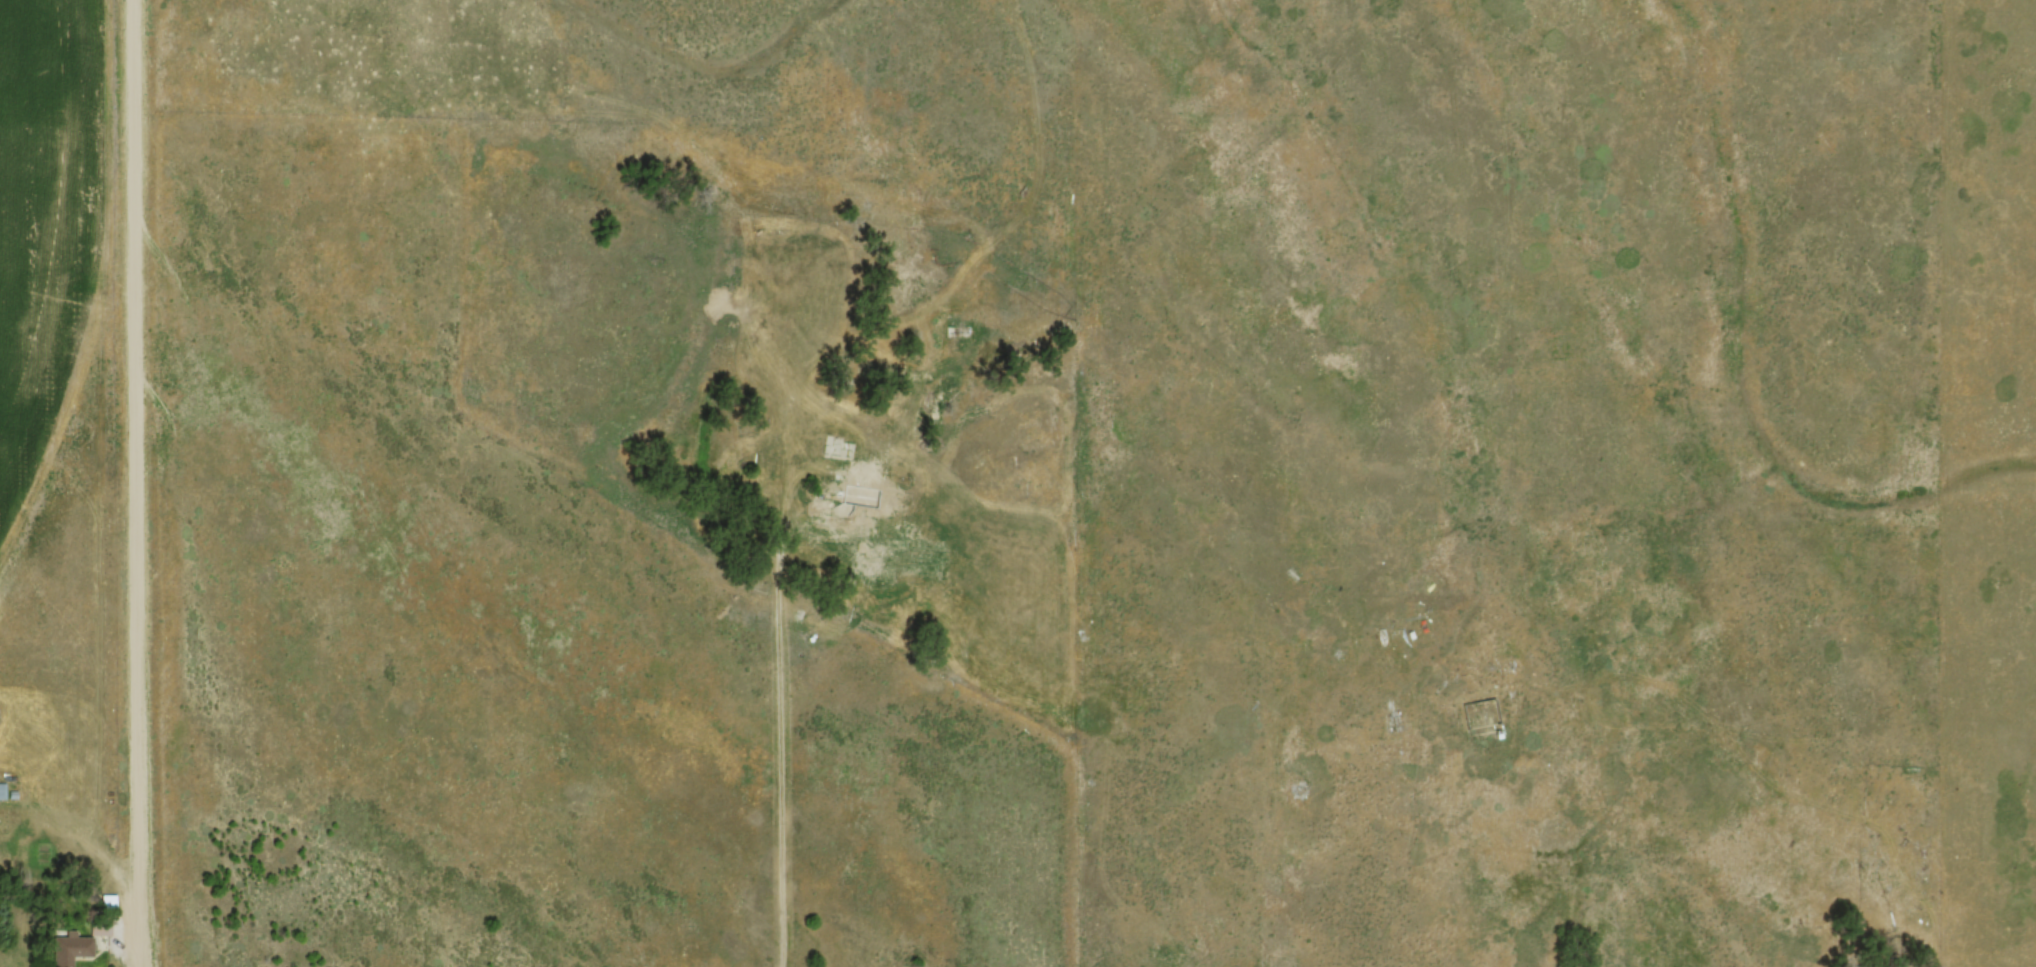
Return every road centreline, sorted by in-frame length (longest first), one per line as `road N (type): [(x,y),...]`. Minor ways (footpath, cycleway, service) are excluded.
road 1 (residential): [(131,966),(125,0)]

